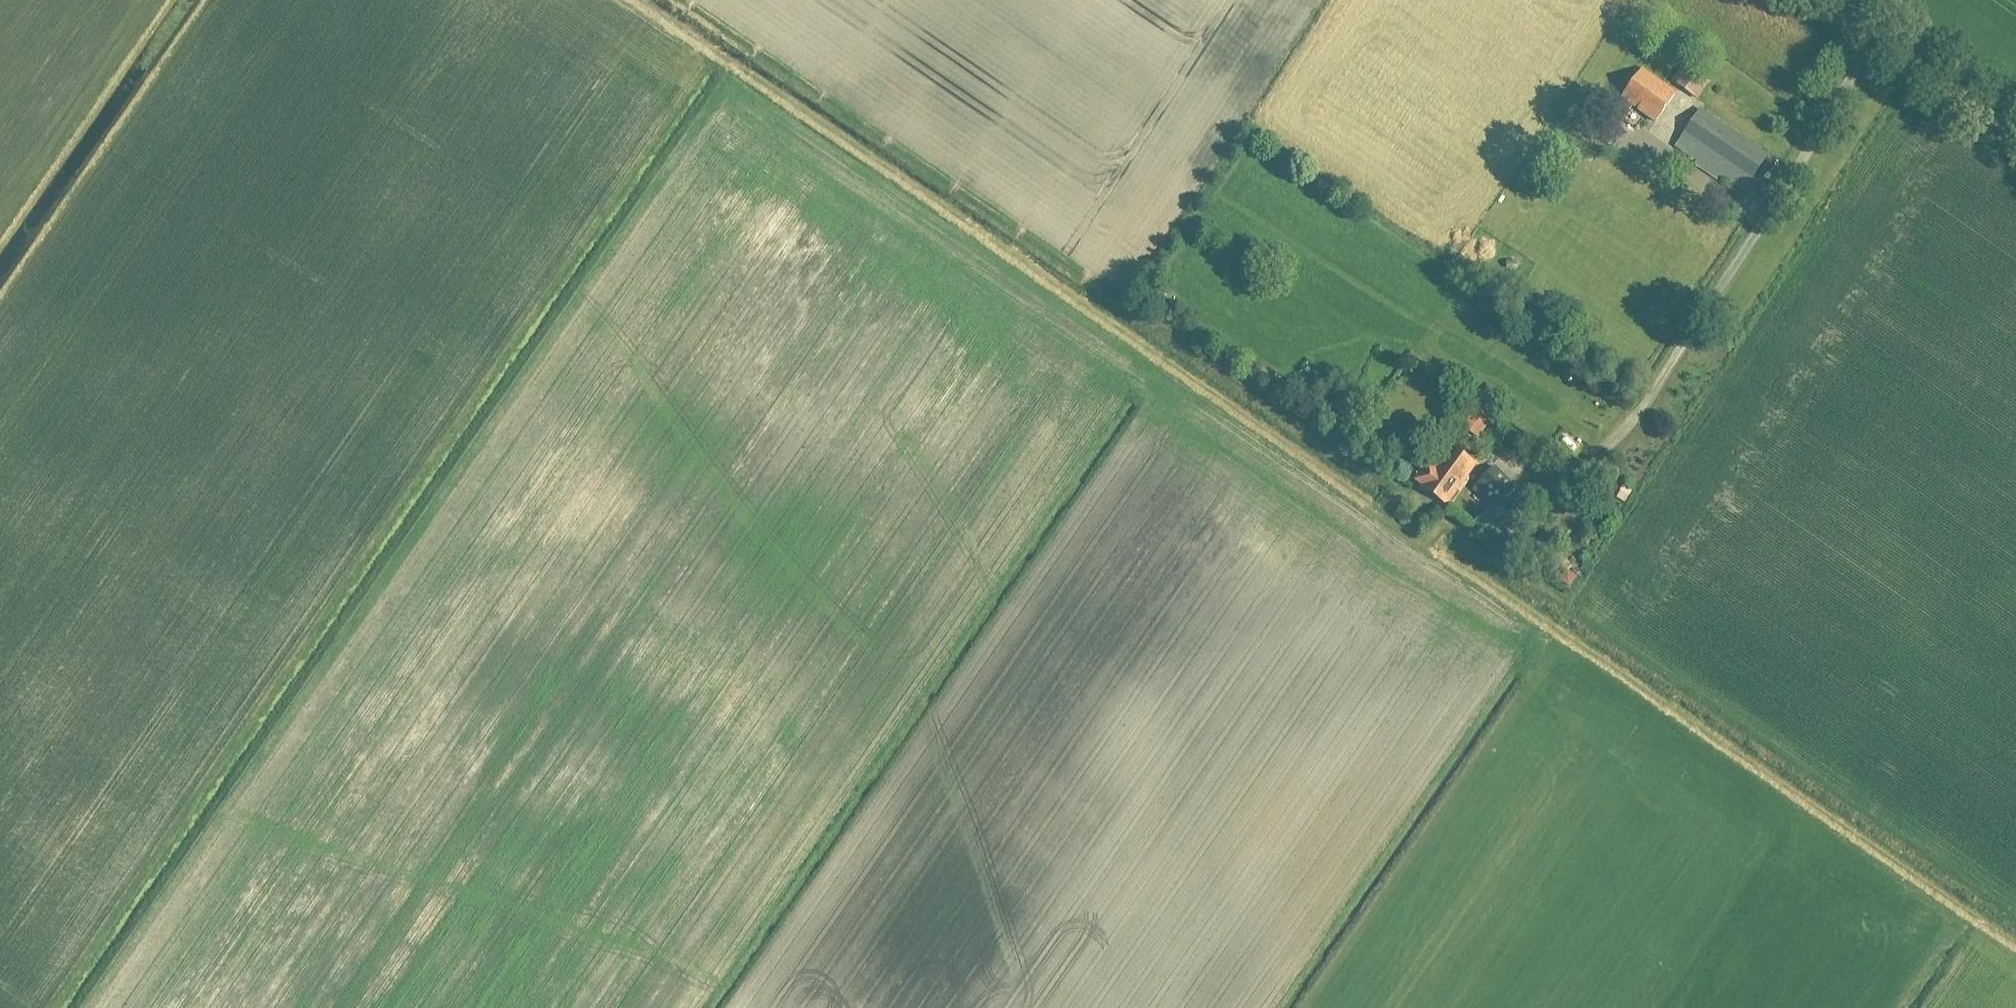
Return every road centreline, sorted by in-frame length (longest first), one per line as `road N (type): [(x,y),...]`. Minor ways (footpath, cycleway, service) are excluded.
road 1 (unclassified): [(2015,130),(1827,0)]

